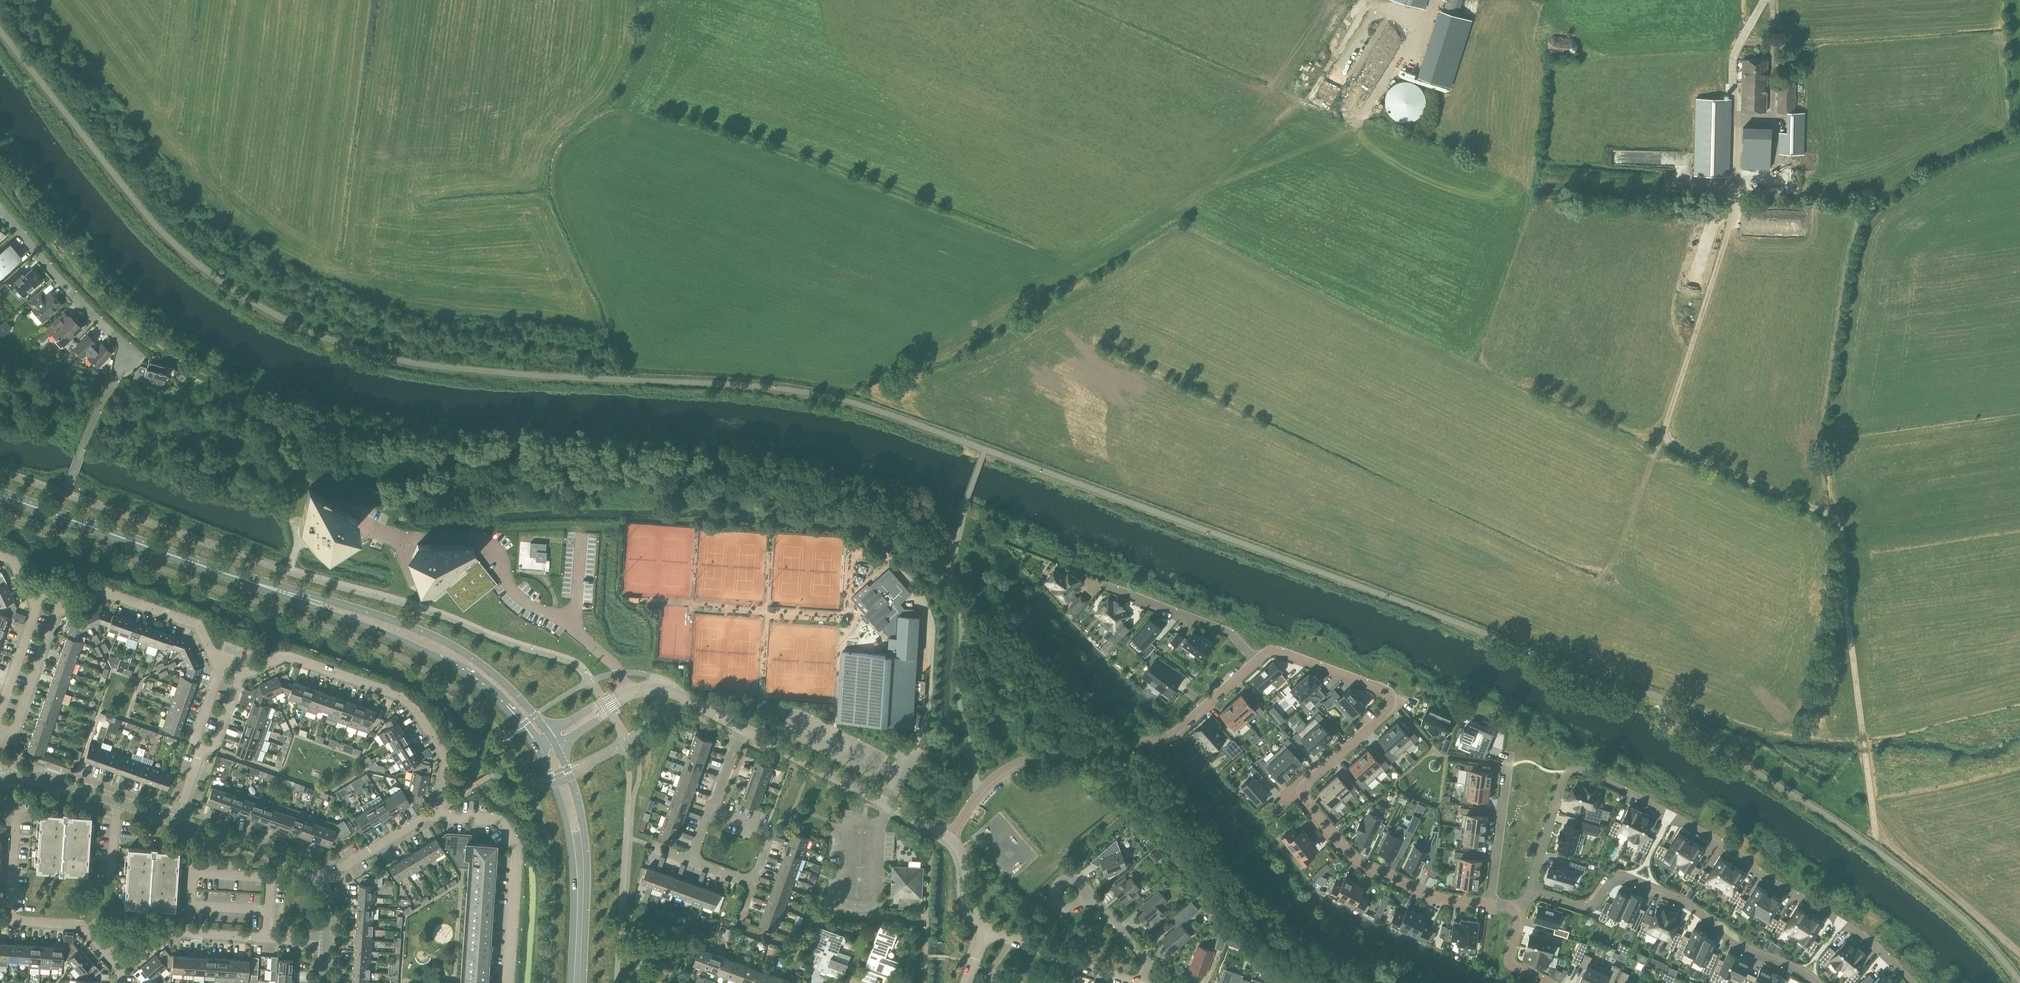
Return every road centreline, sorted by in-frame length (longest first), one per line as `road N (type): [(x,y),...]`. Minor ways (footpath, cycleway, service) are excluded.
road 1 (track): [(1734,215),(1663,433),(1670,444),(1839,524),(1876,835)]
road 2 (residential): [(1913,982),(1876,946),(1733,851),(1574,769),(1558,784),(1533,891)]
road 3 (residential): [(1257,659),(1278,650),(1389,692),(1388,710),(1306,780),(1302,795),(1358,860),(1433,896),(1491,904)]
road 4 (secondary): [(553,737),(456,650),(268,587)]
road 5 (residential): [(1533,891),(1581,908),(1628,876),(1684,899),(1738,941),(1818,982)]
road 6 (residential): [(1257,659),(1173,735),(1036,758),(979,795)]
road 7 (secondary): [(268,587),(447,662),(488,689),(538,746)]
road 8 (residential): [(434,814),(443,770),(439,747),(403,699),(288,655),(252,672),(241,669)]
road 9 (secondary): [(268,587),(0,496)]
road 10 (secondary): [(584,982),(587,858),(582,816),(553,737)]
road 11 (secondary): [(538,746),(571,844),(571,982)]
road 12 (residential): [(510,982),(518,845),(496,819),(434,814)]
road 13 (residential): [(941,836),(741,728)]
road 14 (residential): [(114,960),(152,936),(327,945)]
road 15 (residential): [(120,374),(131,355),(0,210)]
road 16 (residential): [(225,663),(212,658),(193,625),(103,592),(63,602)]
road 17 (track): [(2019,954),(1876,835)]
road 18 (residential): [(710,807),(769,831),(750,883),(691,860)]
road 19 (unclassified): [(177,823),(50,778),(8,778)]
road 20 (unclassified): [(329,883),(177,823)]
road 21 (residential): [(2,738),(18,731),(63,602)]
road 22 (residential): [(985,935),(1131,982)]
road 23 (residential): [(1130,595),(1227,631),(1257,659)]
road 24 (residential): [(1491,904),(1509,764)]
road 25 (residential): [(513,590),(477,536),(404,540)]
road 26 (residential): [(0,921),(83,926),(114,960)]
road 27 (residential): [(629,695),(612,664),(538,608)]
road 28 (residential): [(41,593),(0,714)]
road 29 (residential): [(329,883),(434,814)]
road 30 (residential): [(741,728),(670,690),(629,695)]

